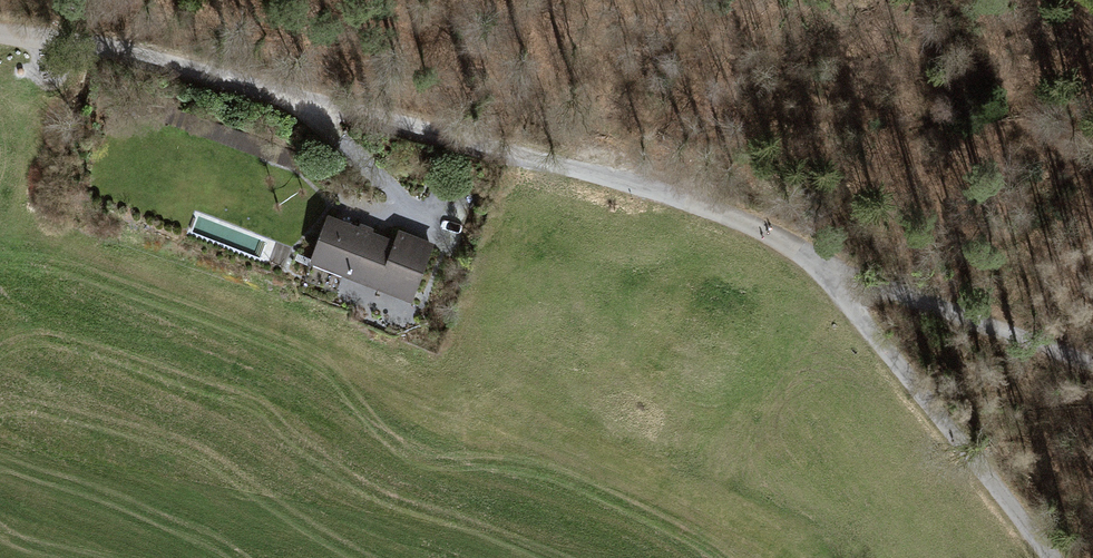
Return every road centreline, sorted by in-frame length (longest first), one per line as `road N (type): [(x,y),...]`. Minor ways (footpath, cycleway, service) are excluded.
road 1 (track): [(0,32),(87,42),(645,187),(773,236),(843,294),(1048,557)]
road 2 (track): [(1092,365),(825,273)]
road 3 (track): [(458,247),(338,139),(308,101)]

